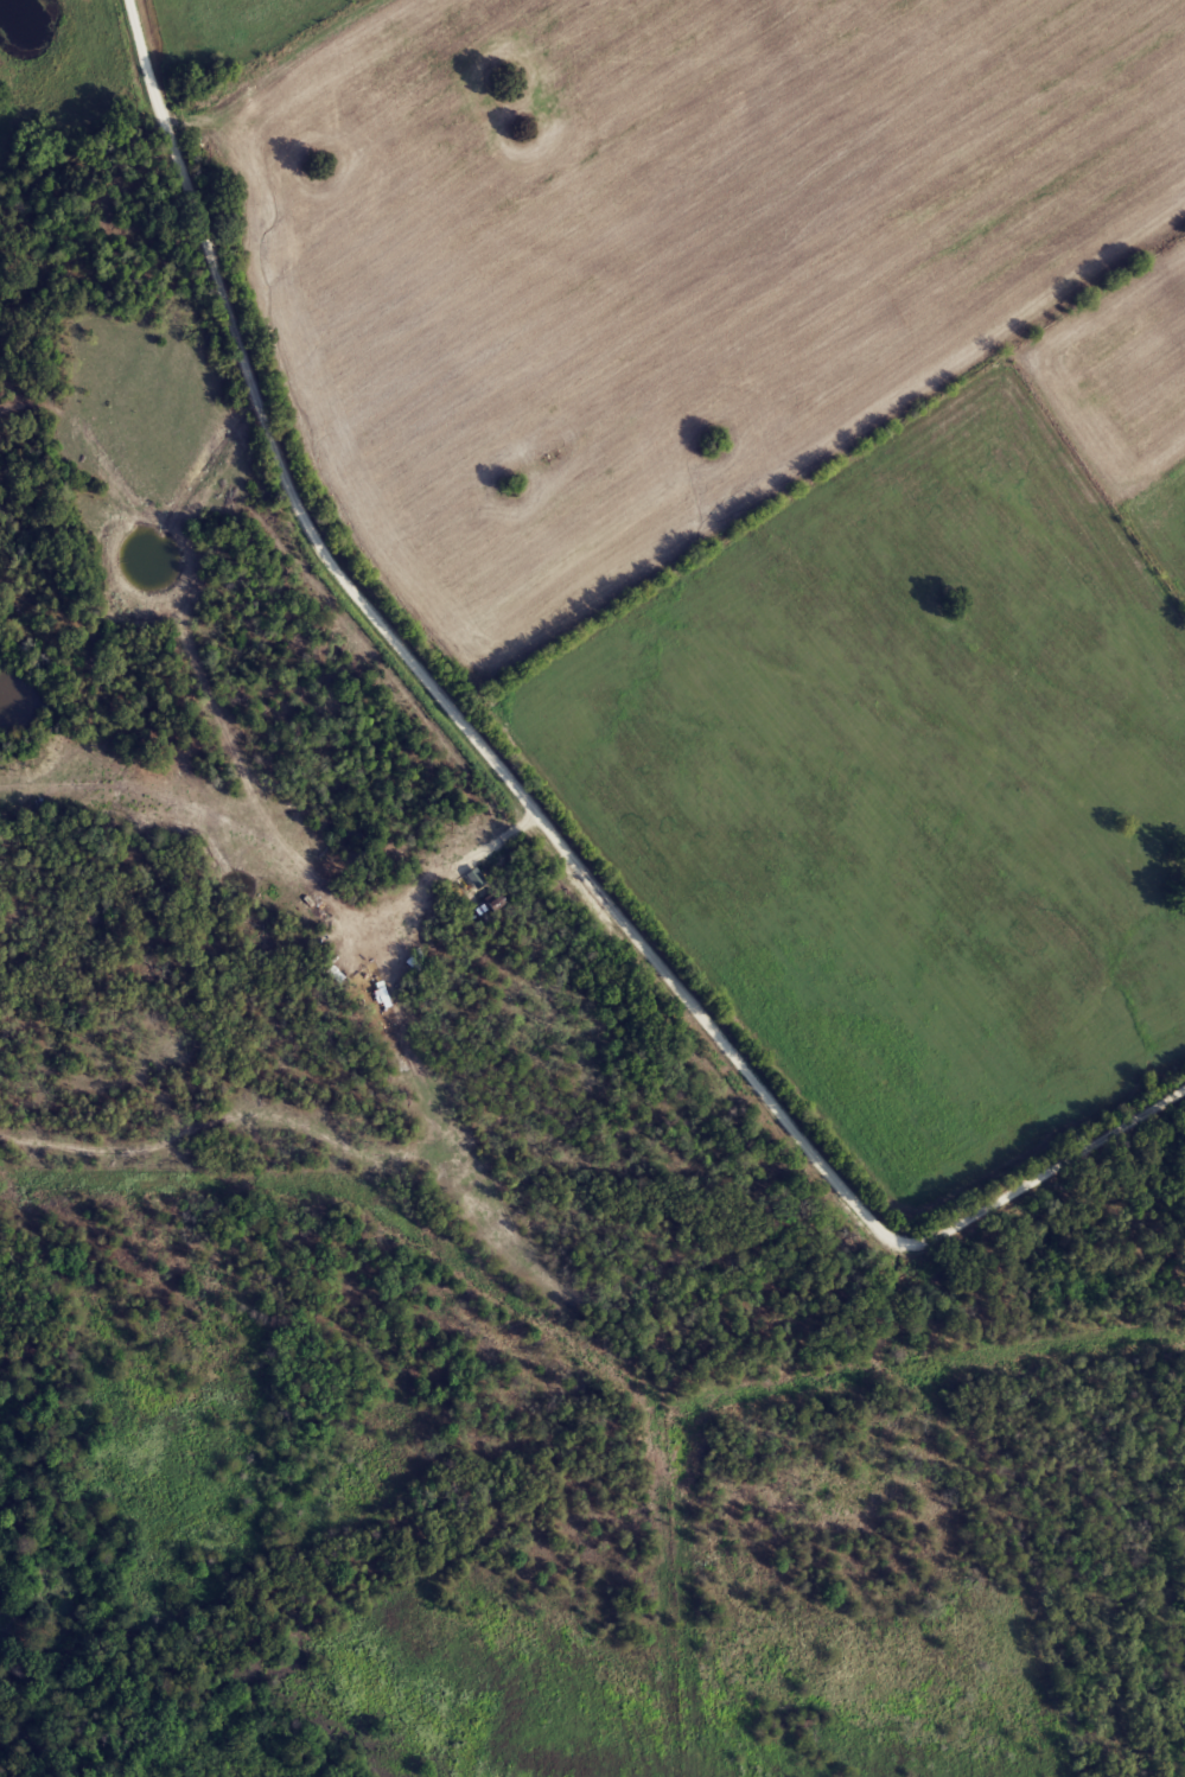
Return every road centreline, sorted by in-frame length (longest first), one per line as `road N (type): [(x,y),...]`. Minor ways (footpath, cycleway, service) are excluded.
road 1 (residential): [(903,1250),(586,873),(332,559),(299,507),(148,74),(132,0)]
road 2 (residential): [(903,1250),(1184,1086)]

